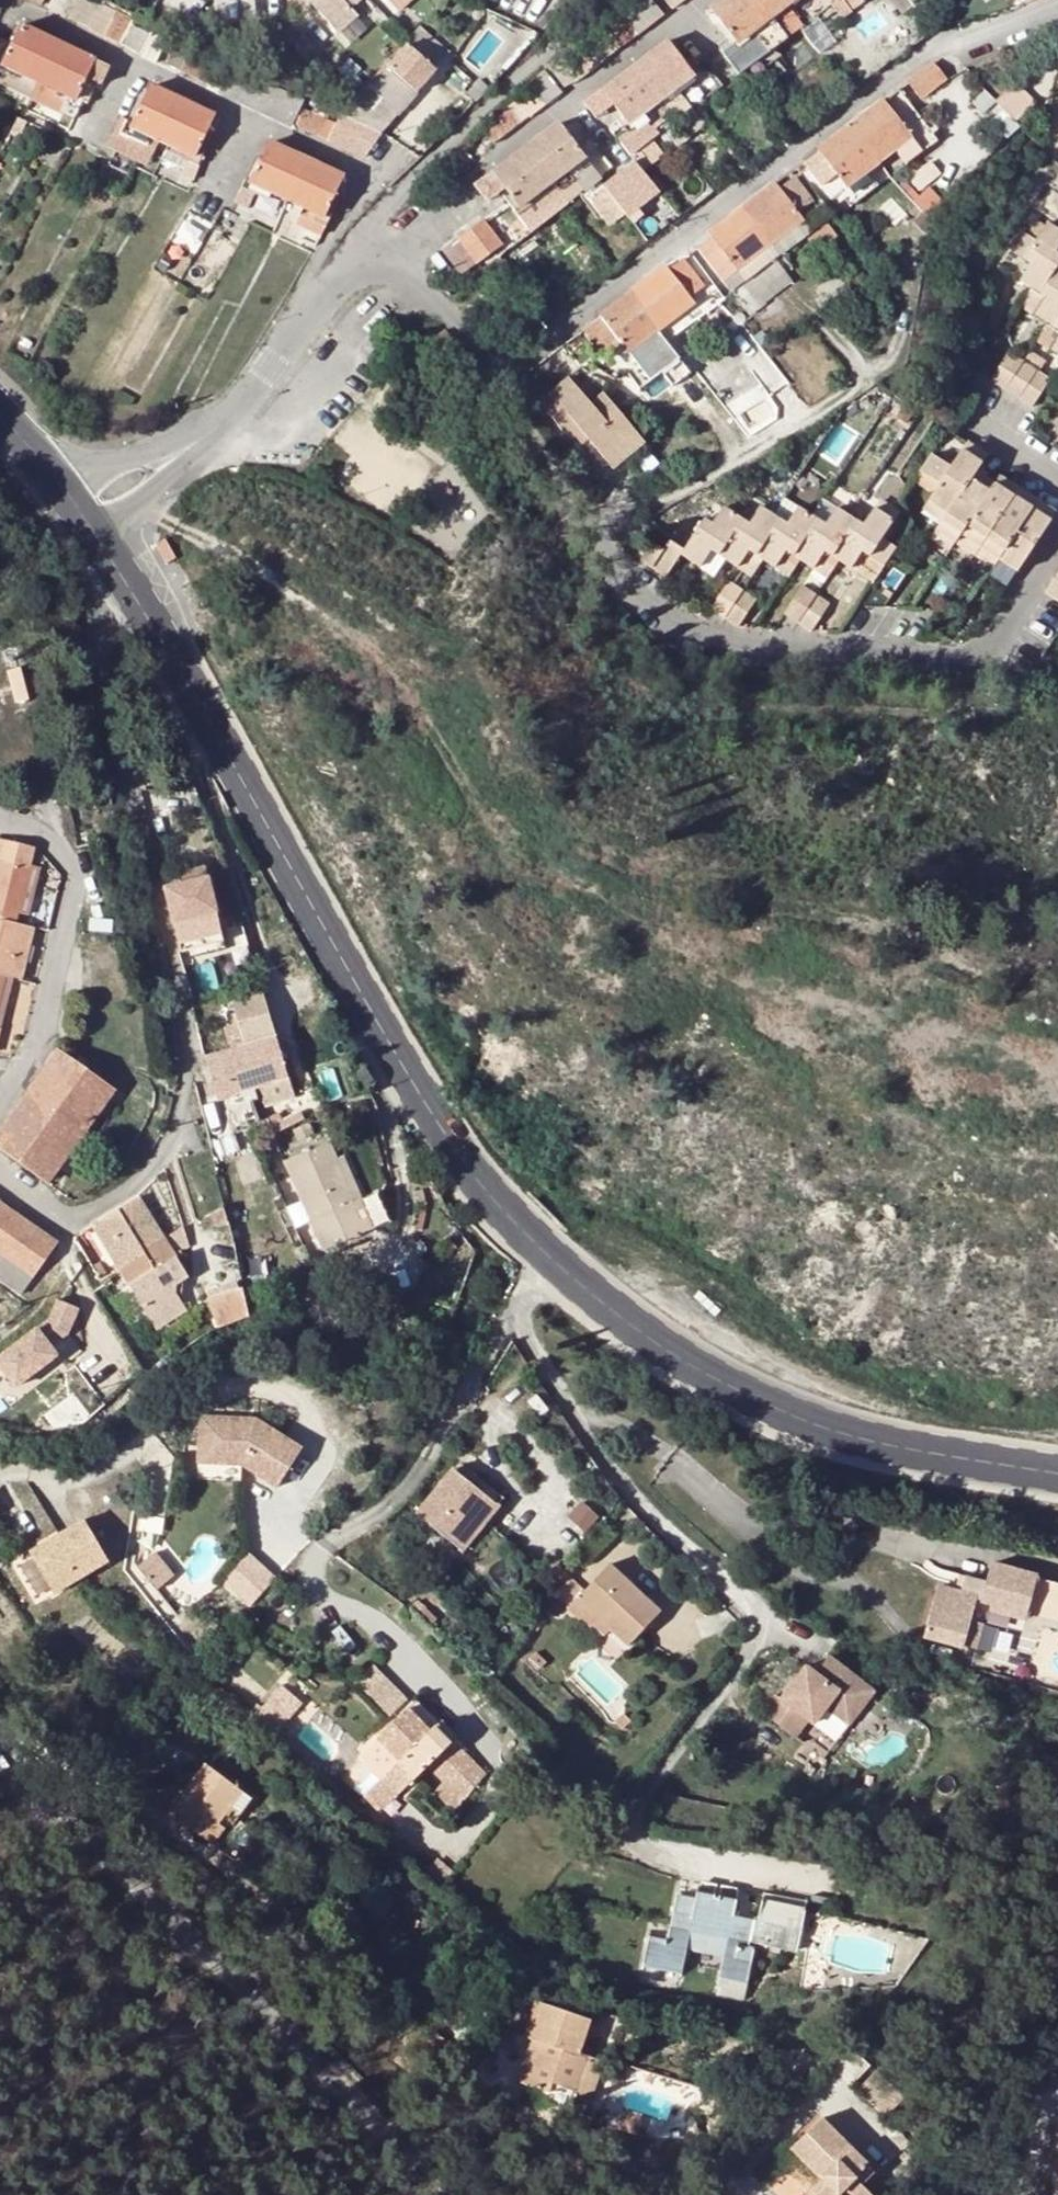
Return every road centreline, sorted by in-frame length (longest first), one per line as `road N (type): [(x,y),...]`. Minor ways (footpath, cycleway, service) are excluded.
road 1 (secondary): [(122,573),(181,663),(380,1031),(452,1148),(550,1260),(693,1364),(857,1438),(1057,1477)]
road 2 (residential): [(0,1174),(55,1211),(93,1212),(149,1171),(182,1116),(188,1020),(89,612),(93,594),(122,573)]
road 3 (residential): [(1057,537),(997,634),(971,658),(920,663),(733,645),(679,624),(628,587),(528,437),(499,372)]
road 4 (unclassified): [(512,2194),(455,2176),(54,1820),(0,1755)]
road 5 (residential): [(1057,9),(950,42),(891,79),(499,372)]
road 6 (residential): [(593,0),(379,216),(373,267)]
road 7 (residential): [(0,825),(53,844),(79,891),(37,1041),(0,1099)]
road 8 (residential): [(373,267),(337,283),(236,409),(194,444)]
road 9 (residential): [(499,372),(408,275),(373,267)]
road 10 (residential): [(194,444),(121,461),(64,494)]
road 11 (residential): [(97,535),(194,444)]

